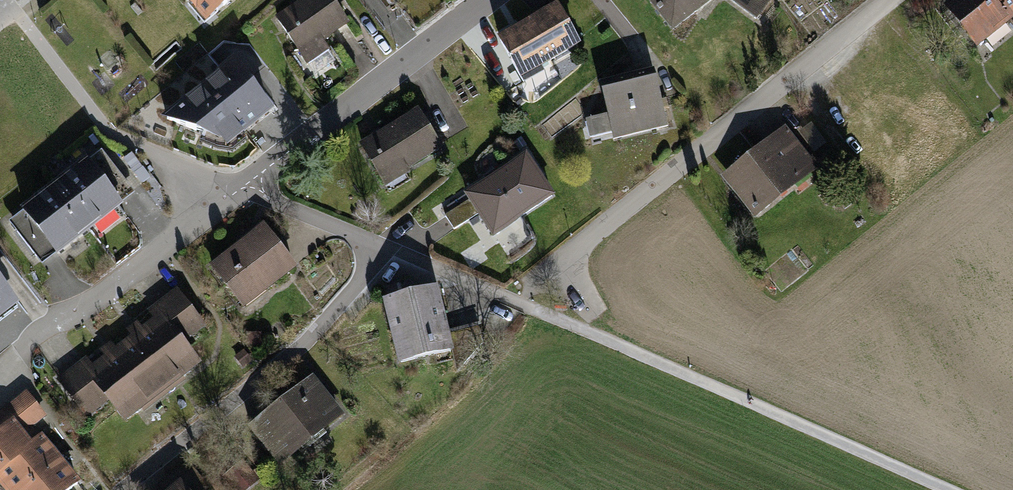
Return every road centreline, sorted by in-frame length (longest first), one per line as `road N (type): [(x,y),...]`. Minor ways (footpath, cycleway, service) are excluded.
road 1 (track): [(521,305),(948,489)]
road 2 (residential): [(556,263),(888,0)]
road 3 (residential): [(488,0),(242,189)]
road 4 (residential): [(242,189),(521,305)]
road 5 (residential): [(242,189),(91,305),(34,337),(20,358)]

